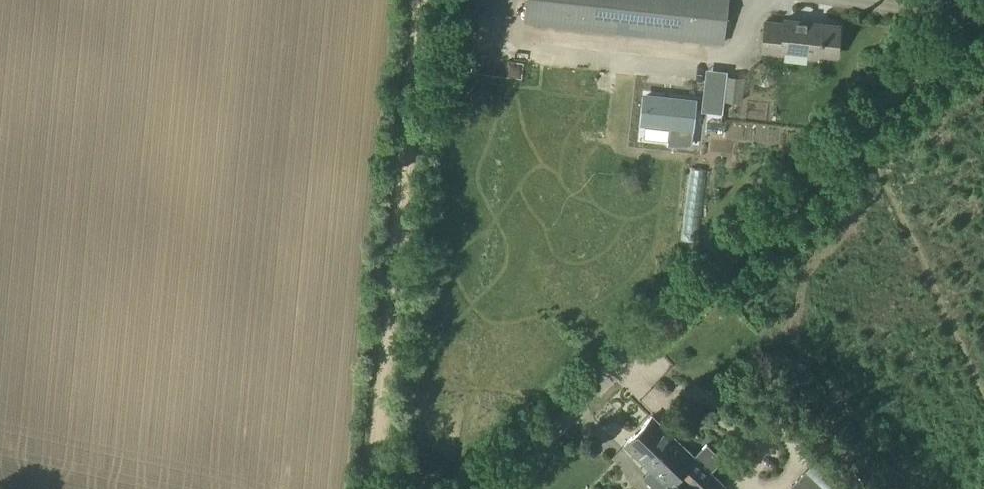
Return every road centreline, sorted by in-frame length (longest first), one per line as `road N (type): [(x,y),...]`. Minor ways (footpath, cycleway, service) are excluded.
road 1 (unclassified): [(983,5),(497,488)]
road 2 (unclassified): [(373,488),(424,0)]

